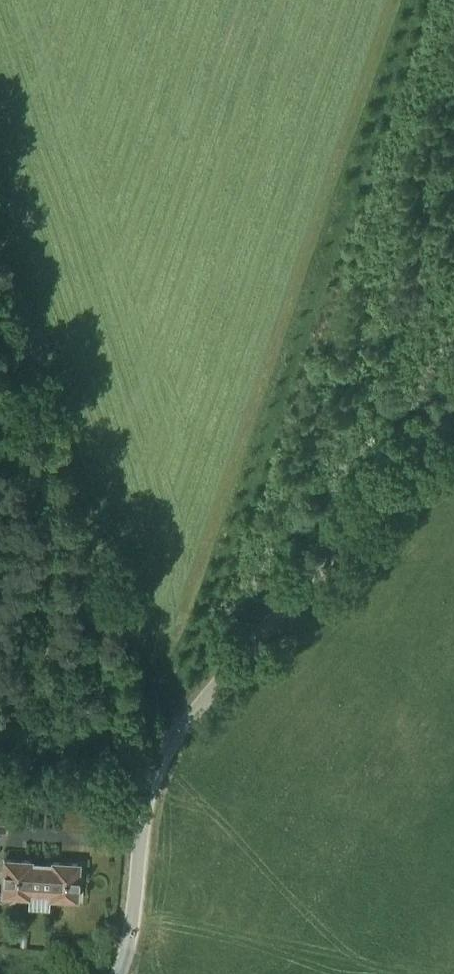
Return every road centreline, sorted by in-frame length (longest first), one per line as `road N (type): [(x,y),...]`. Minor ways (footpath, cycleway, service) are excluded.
road 1 (unclassified): [(123,973),(154,771),(260,628),(453,402)]
road 2 (track): [(154,771),(0,340)]
road 3 (track): [(0,742),(148,797)]

